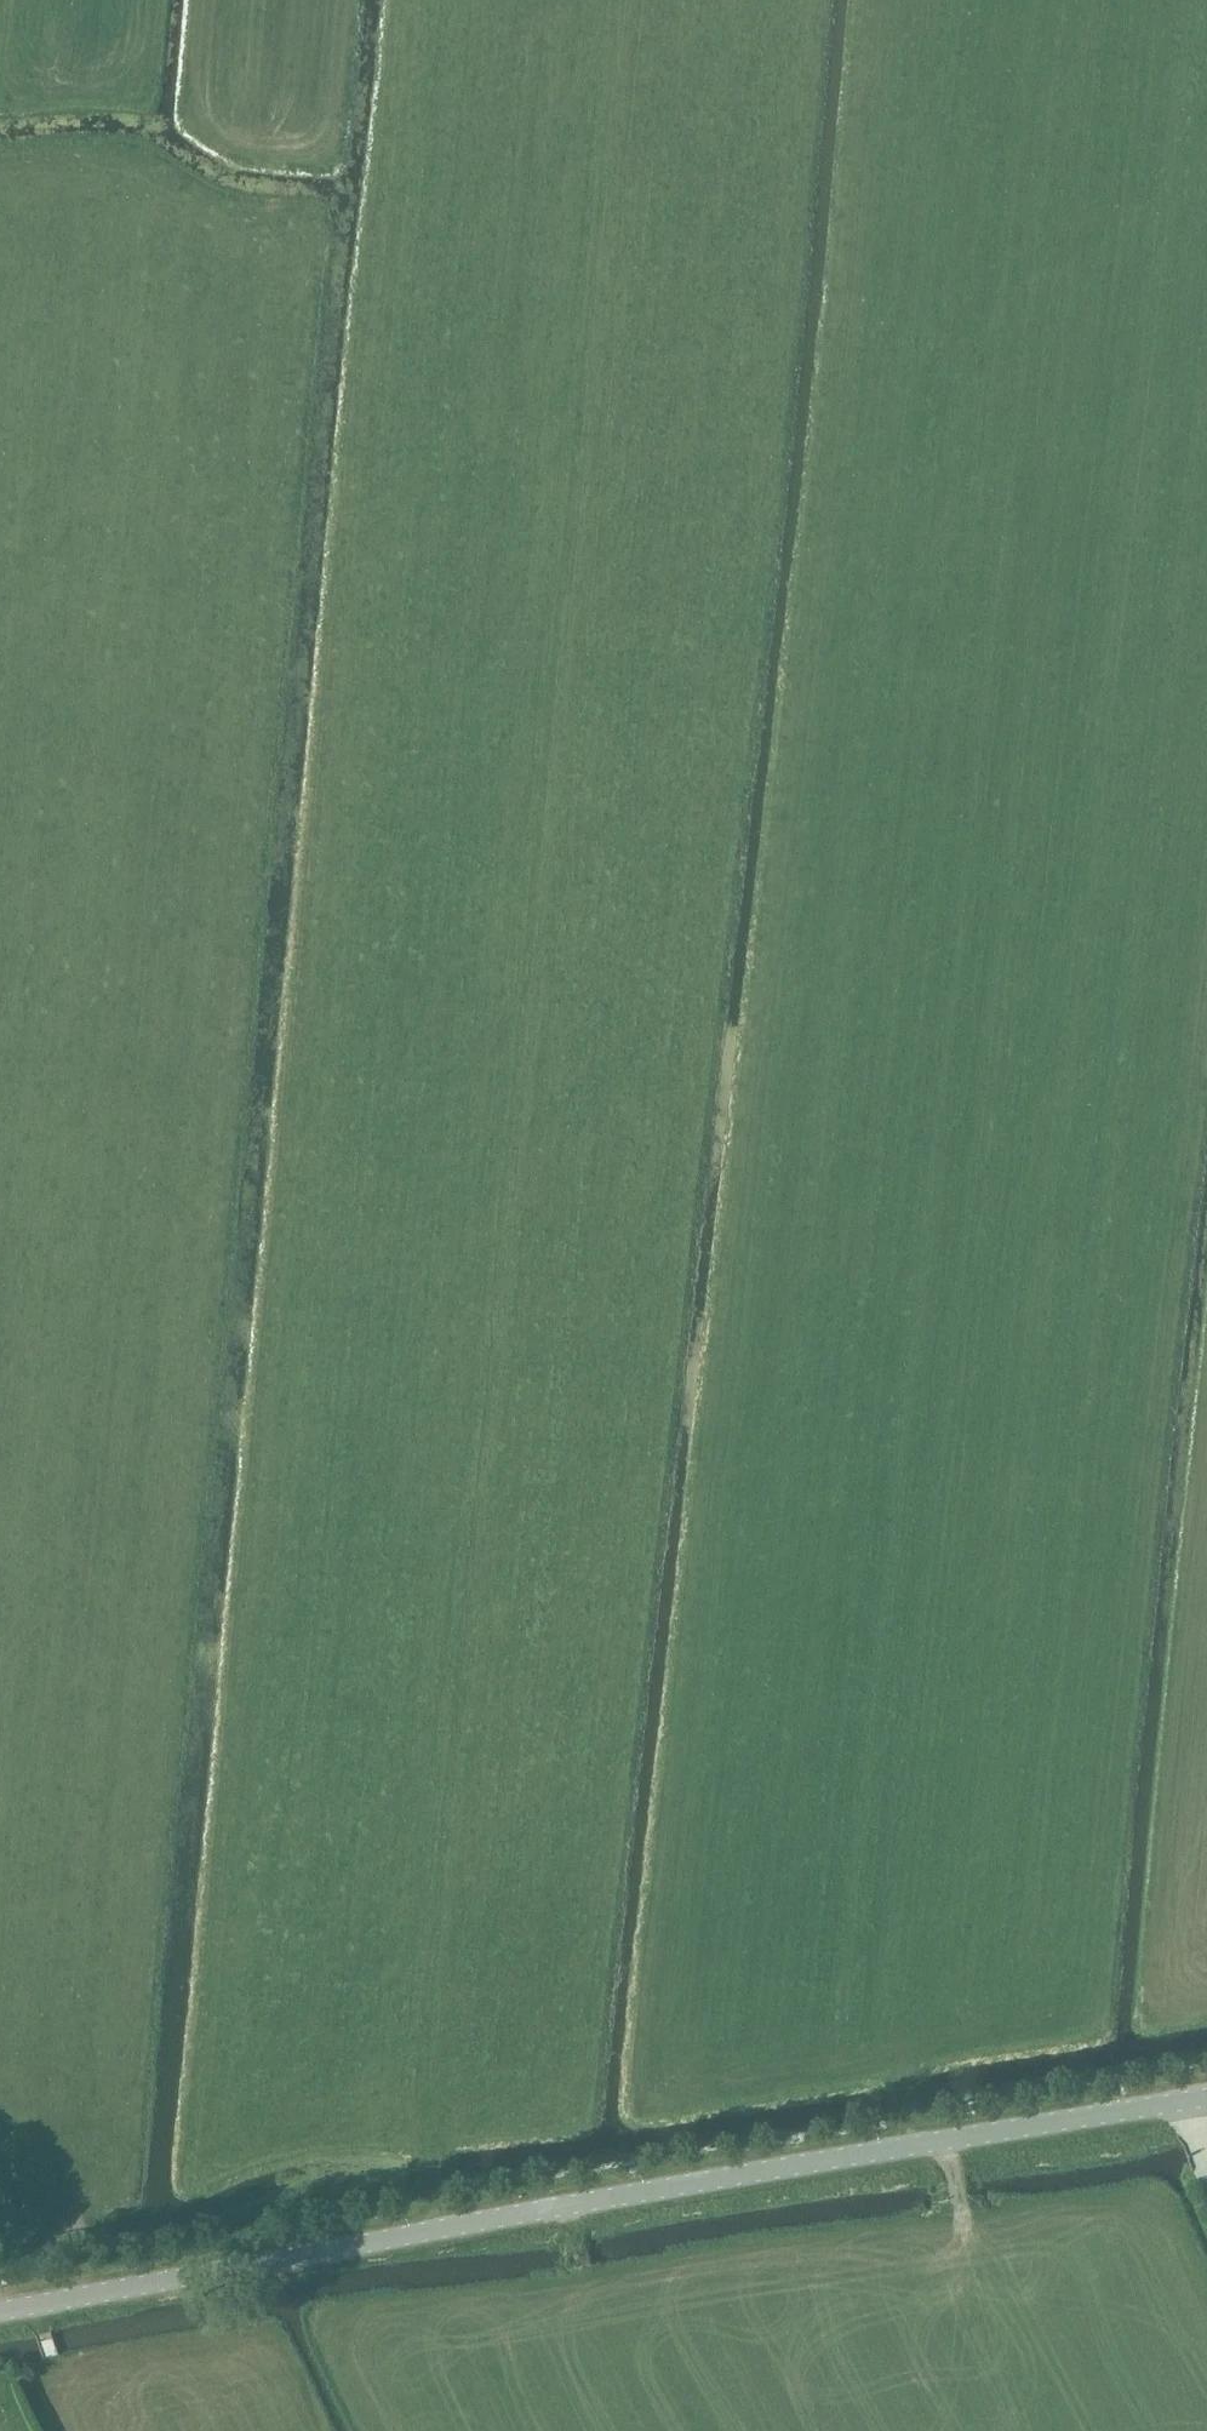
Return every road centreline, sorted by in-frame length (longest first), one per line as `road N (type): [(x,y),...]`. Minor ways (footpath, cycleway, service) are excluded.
road 1 (unclassified): [(0,2311),(682,2188),(1206,2104)]
road 2 (track): [(436,1977),(431,2166),(442,2237)]
road 3 (track): [(72,2131),(84,2291)]
road 4 (track): [(984,2274),(944,2147)]

